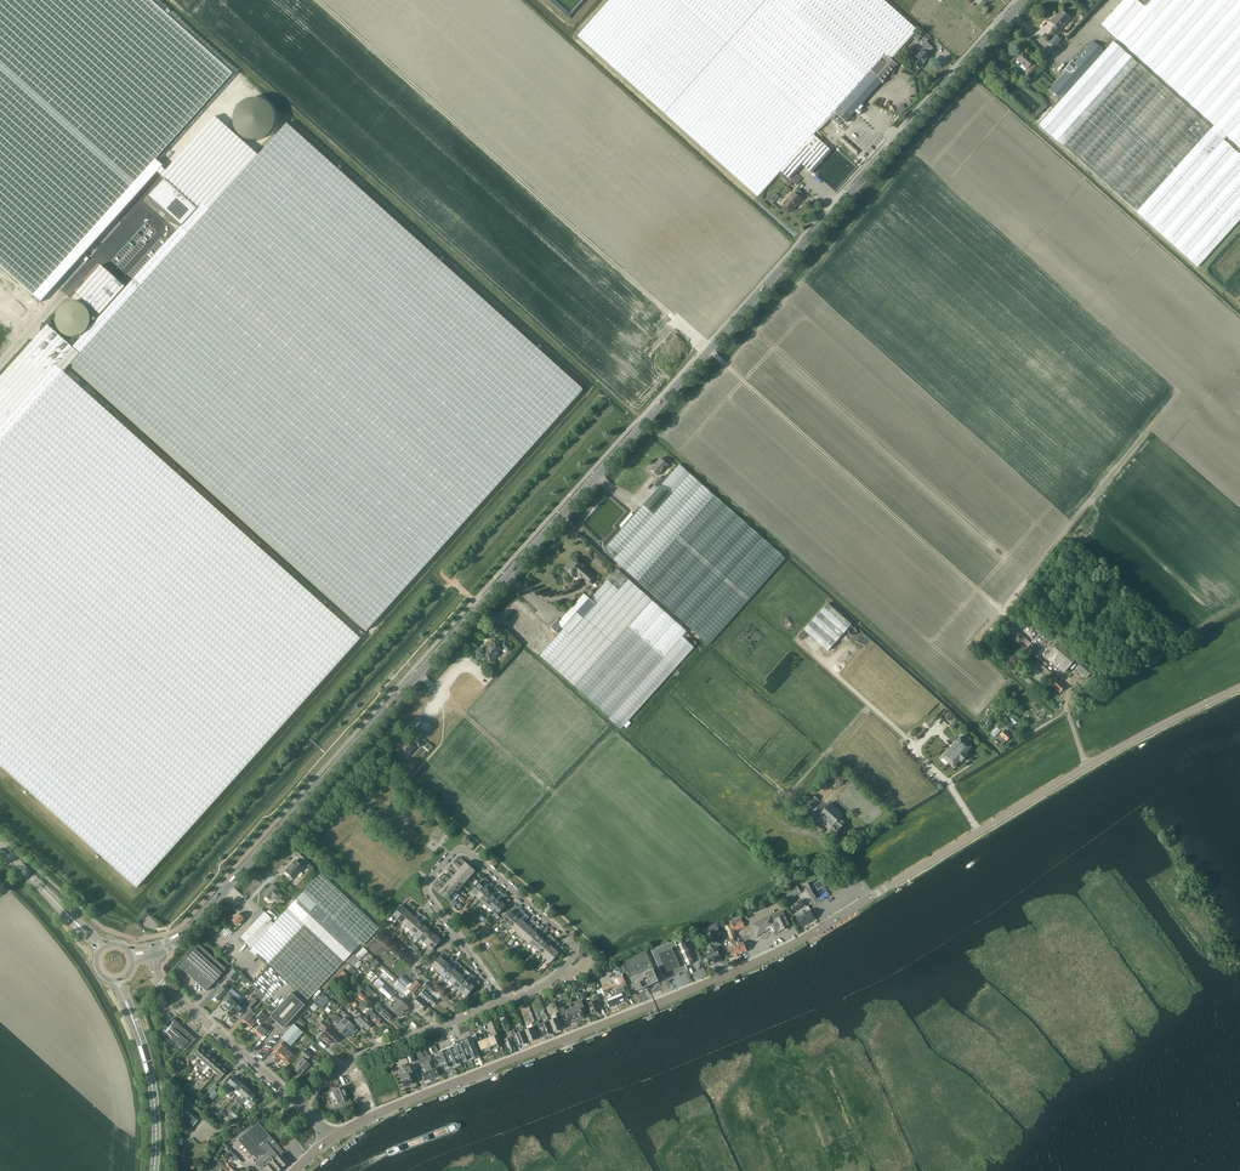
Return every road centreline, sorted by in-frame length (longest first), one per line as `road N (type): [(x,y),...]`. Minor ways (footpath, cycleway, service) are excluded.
road 1 (tertiary): [(153,951),(179,941),(1024,0)]
road 2 (tertiary): [(330,1139),(806,939),(1075,775),(1239,688)]
road 3 (track): [(1165,408),(1002,612),(709,349)]
road 4 (residential): [(501,1003),(550,981),(574,947),(457,852),(425,892),(497,992)]
road 5 (residential): [(302,1105),(347,1062),(501,1003)]
road 6 (tertiary): [(302,1105),(162,983),(153,951)]
road 7 (secondary): [(154,1170),(154,1091),(117,979)]
road 8 (track): [(1002,612),(1042,644),(1041,658),(1068,683),(1066,709),(1086,768)]
road 9 (secondary): [(102,949),(0,848)]

